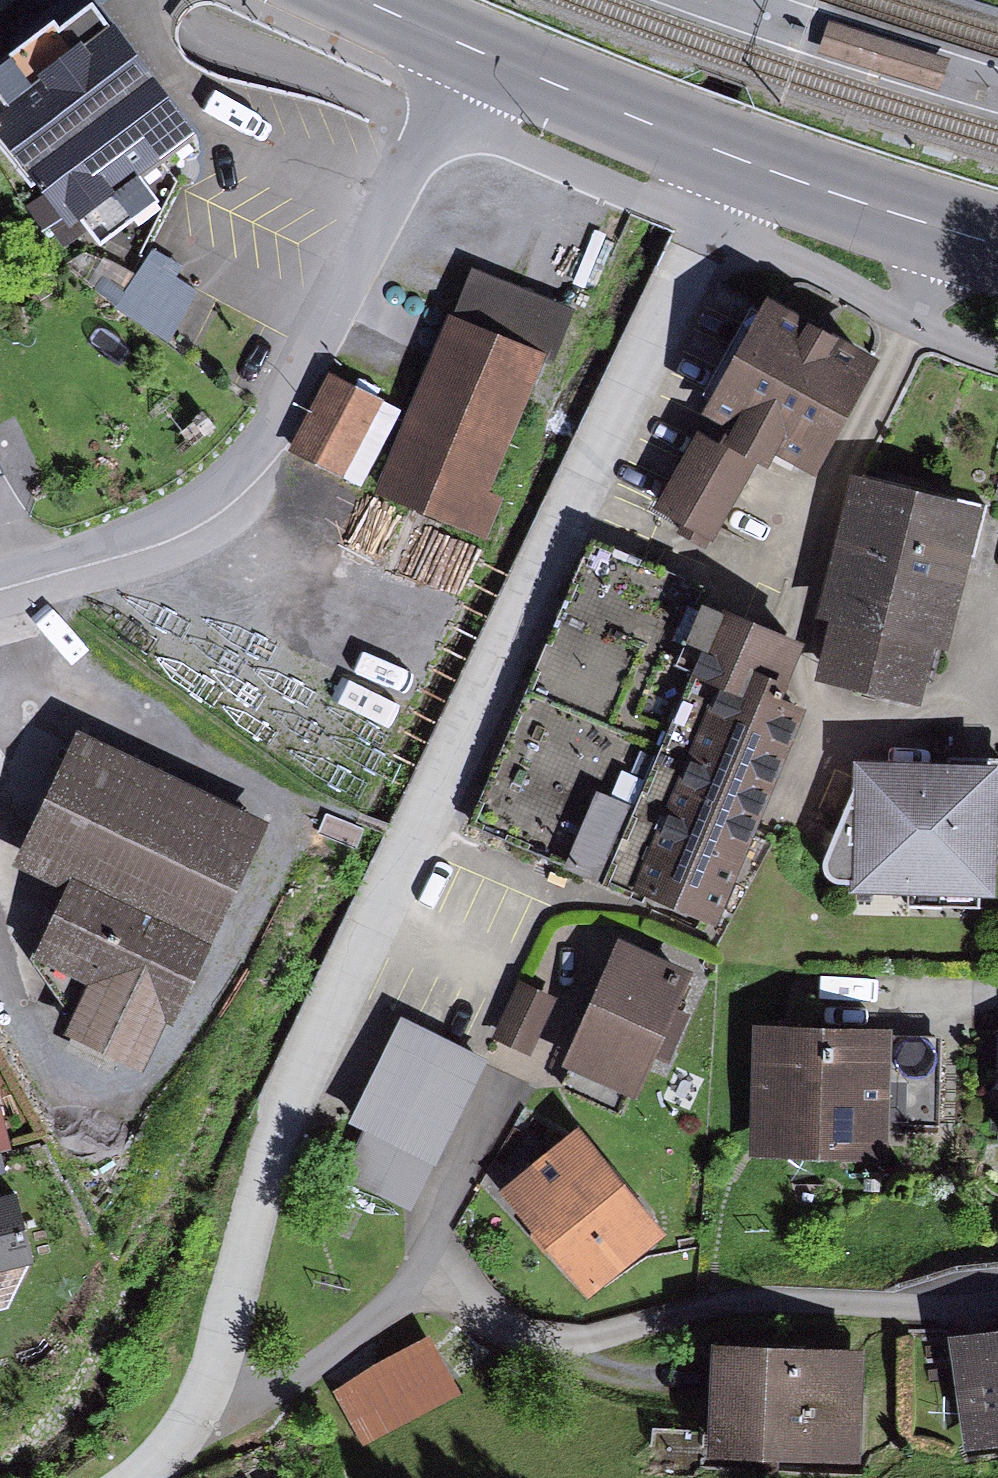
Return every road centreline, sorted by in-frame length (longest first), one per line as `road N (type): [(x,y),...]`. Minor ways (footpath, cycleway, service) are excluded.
road 1 (residential): [(713,224),(271,1139),(201,1393)]
road 2 (residential): [(201,1393),(236,1398),(278,1387),(405,1295),(430,1285),(457,1291),(513,1332),(554,1343),(725,1306),(997,1302)]
road 3 (residential): [(0,580),(139,533),(214,494),(259,455),(455,40)]
road 4 (residential): [(713,224),(997,358)]
road 5 (primary): [(744,160),(455,40)]
road 6 (primary): [(997,244),(744,160)]

